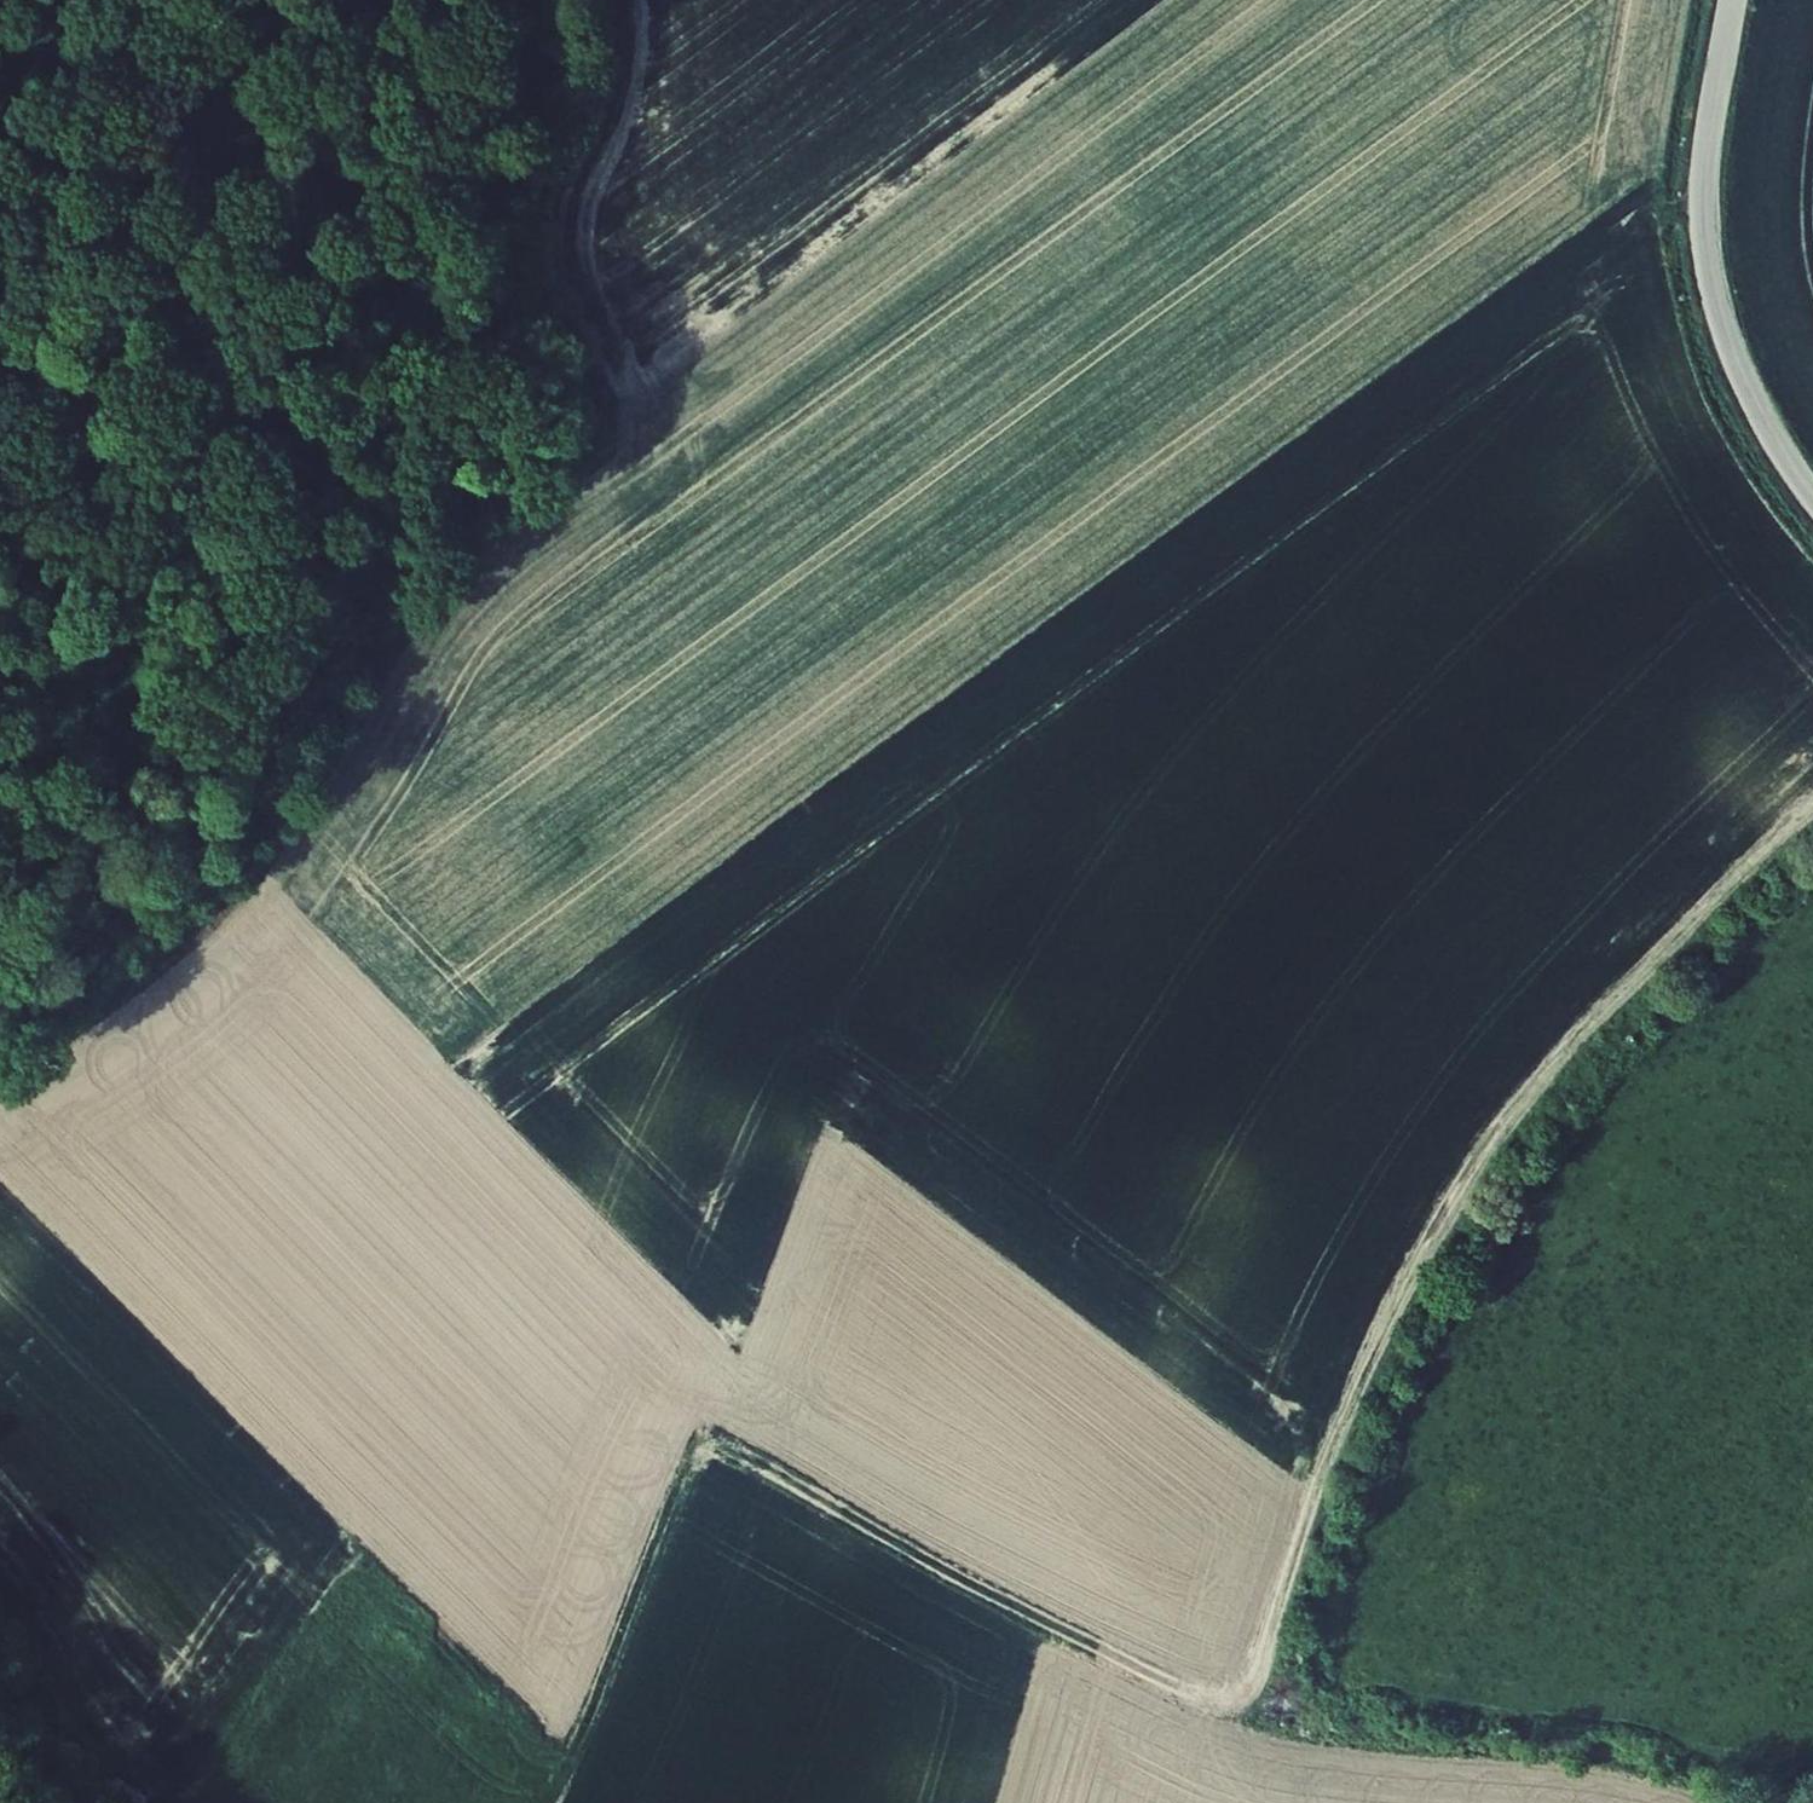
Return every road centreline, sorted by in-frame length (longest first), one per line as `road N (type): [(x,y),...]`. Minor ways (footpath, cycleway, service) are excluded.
road 1 (residential): [(1730,0),(1703,180),(1709,275),(1755,408),(1812,500)]

